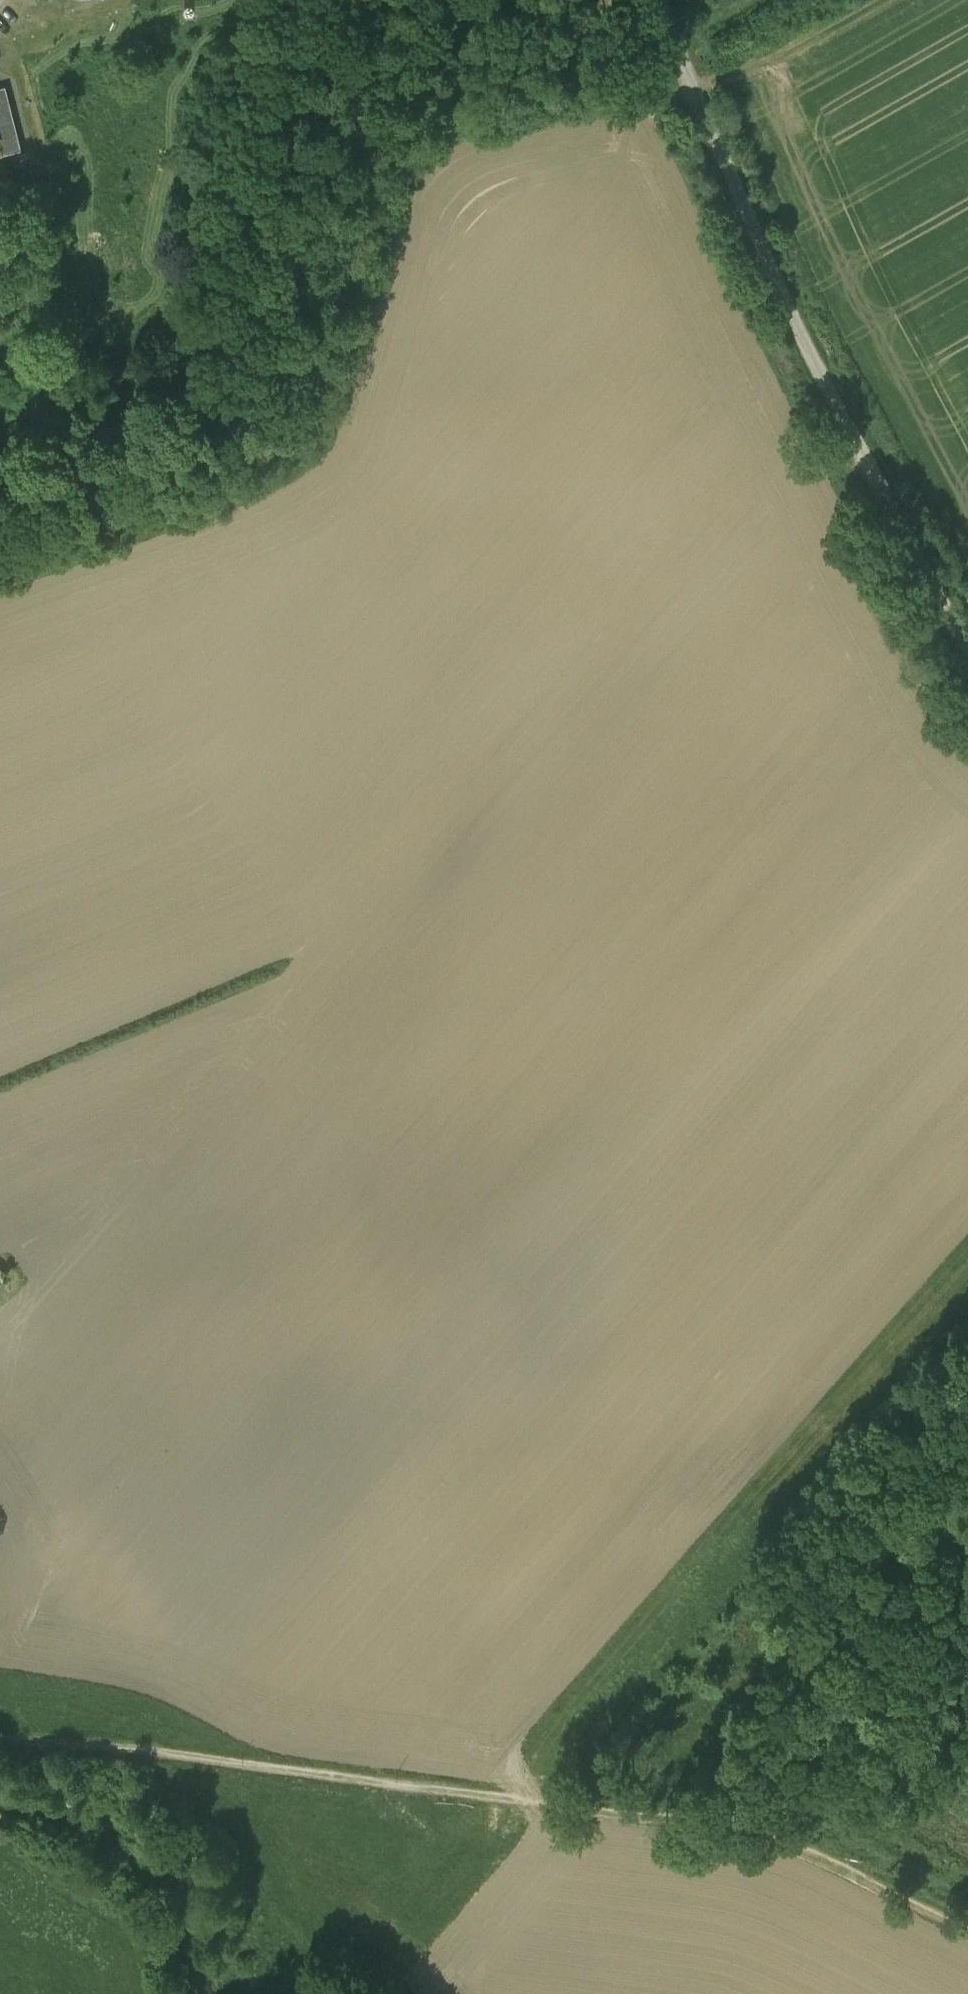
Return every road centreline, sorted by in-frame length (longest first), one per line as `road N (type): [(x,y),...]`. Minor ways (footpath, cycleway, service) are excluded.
road 1 (track): [(967,1902),(766,1797),(578,1790),(0,1720)]
road 2 (unclassified): [(664,0),(700,119),(940,600),(967,638)]

